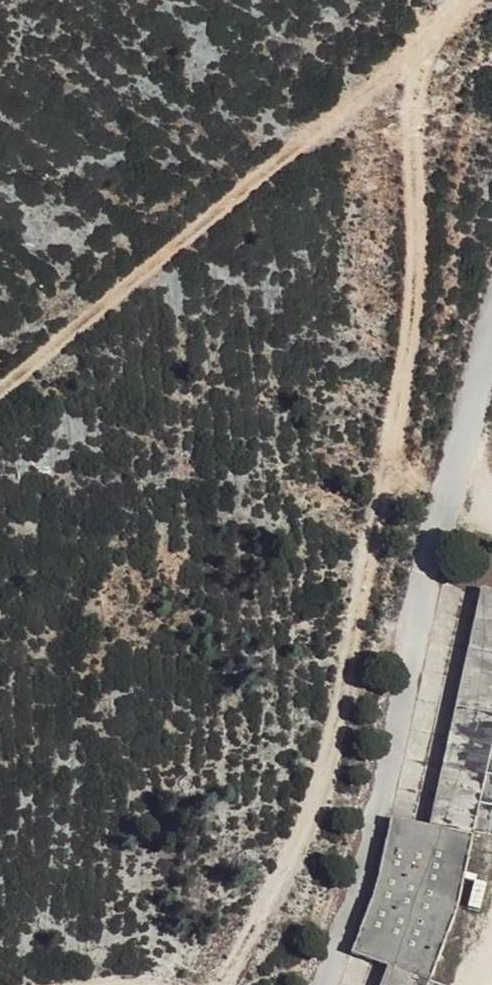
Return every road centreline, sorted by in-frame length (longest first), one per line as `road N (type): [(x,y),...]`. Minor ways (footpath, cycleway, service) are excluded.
road 1 (track): [(229,984),(317,817),(395,436),(423,238),(422,44)]
road 2 (unclassified): [(326,984),(360,873),(412,637),(491,381)]
road 3 (track): [(422,44),(0,399)]

